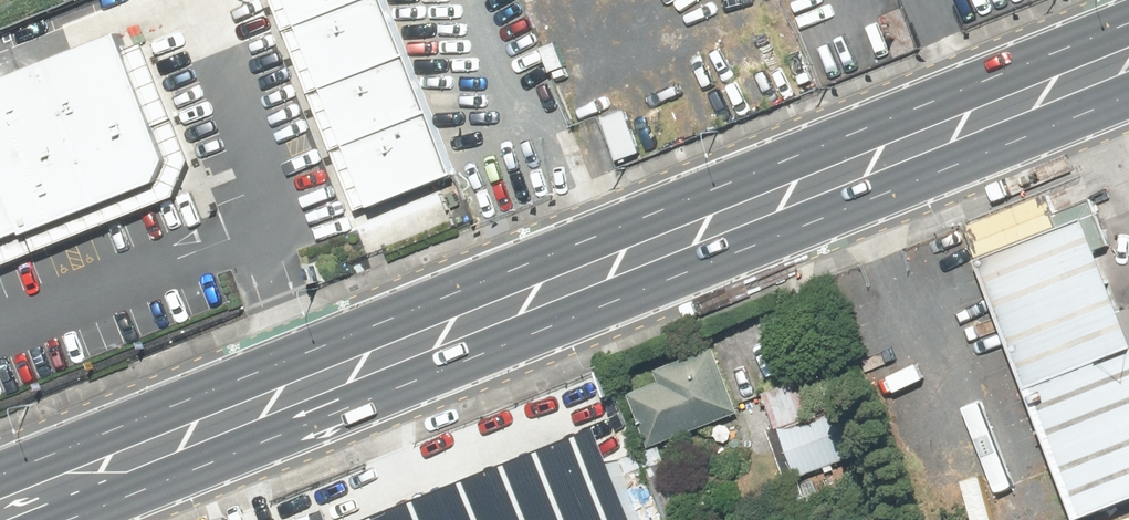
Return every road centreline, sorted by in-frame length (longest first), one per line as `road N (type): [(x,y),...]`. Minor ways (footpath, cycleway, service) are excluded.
road 1 (primary): [(0,472),(1128,16)]
road 2 (primary): [(1128,95),(53,519)]

